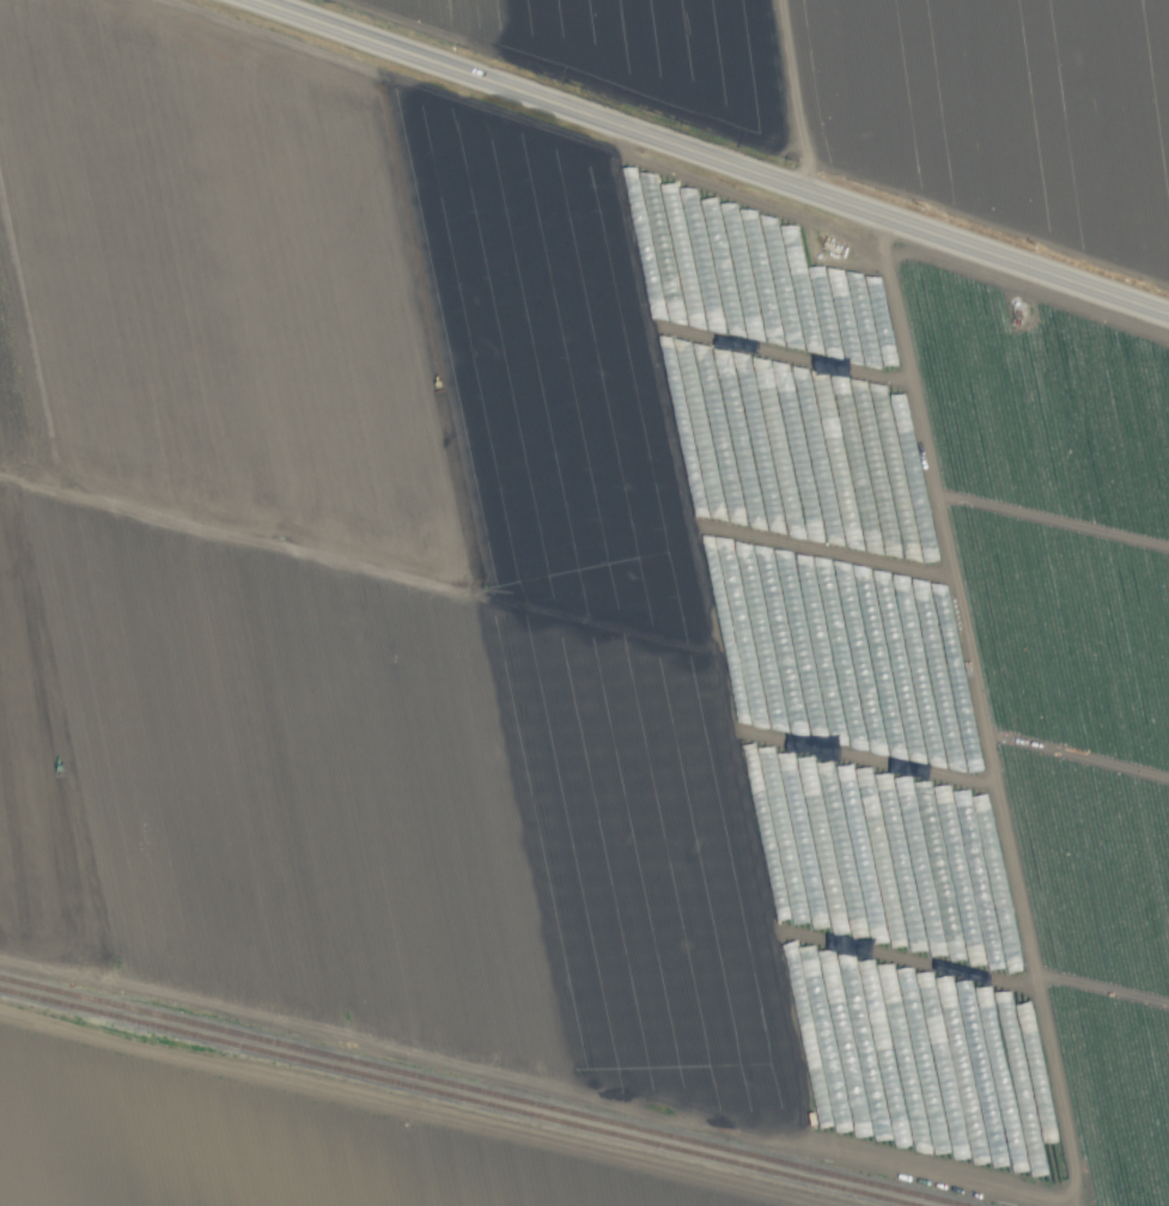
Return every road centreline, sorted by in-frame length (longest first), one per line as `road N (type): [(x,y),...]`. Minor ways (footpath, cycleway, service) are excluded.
road 1 (track): [(0,962),(1057,1205)]
road 2 (track): [(0,752),(1037,989)]
road 3 (track): [(0,562),(997,787)]
road 4 (track): [(1073,1205),(1074,1172),(881,215)]
road 5 (track): [(0,369),(955,583)]
road 6 (secondary): [(263,0),(1168,316)]
road 7 (track): [(0,180),(915,385)]
road 8 (track): [(889,257),(798,215),(167,0)]

